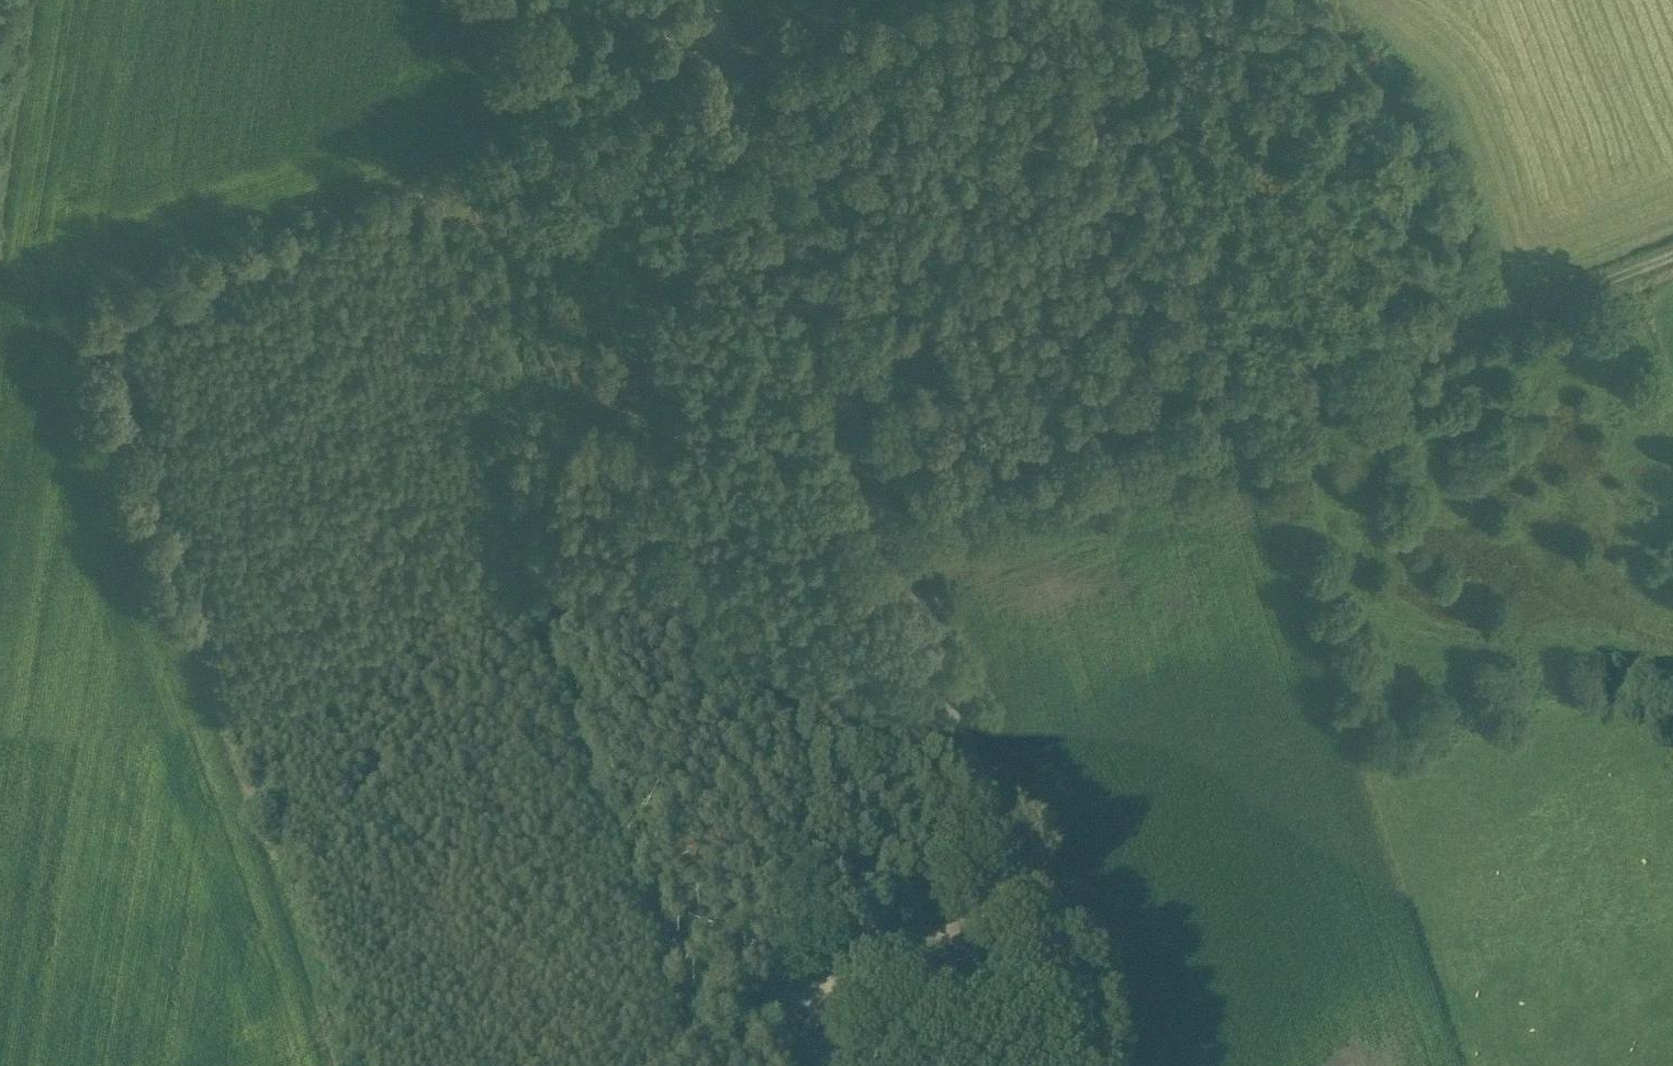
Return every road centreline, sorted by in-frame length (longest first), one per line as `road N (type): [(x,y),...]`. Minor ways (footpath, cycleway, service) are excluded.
road 1 (unclassified): [(715,0),(1079,1065)]
road 2 (track): [(910,563),(1672,256)]

